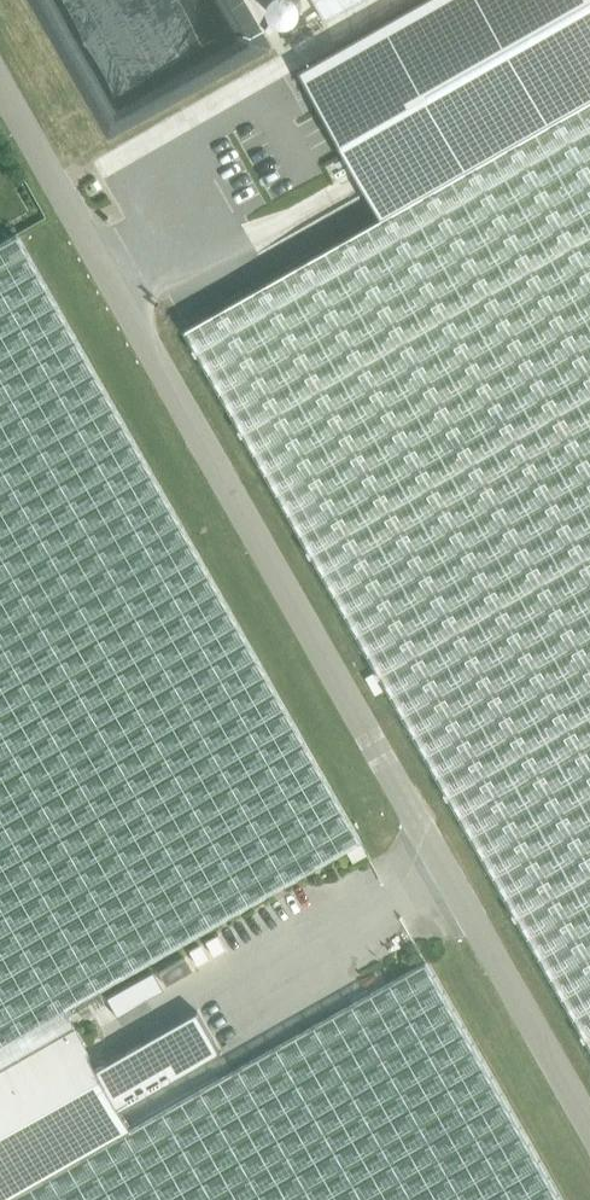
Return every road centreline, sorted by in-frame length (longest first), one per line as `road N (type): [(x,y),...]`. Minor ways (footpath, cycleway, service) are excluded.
road 1 (unclassified): [(0,80),(589,1117)]

